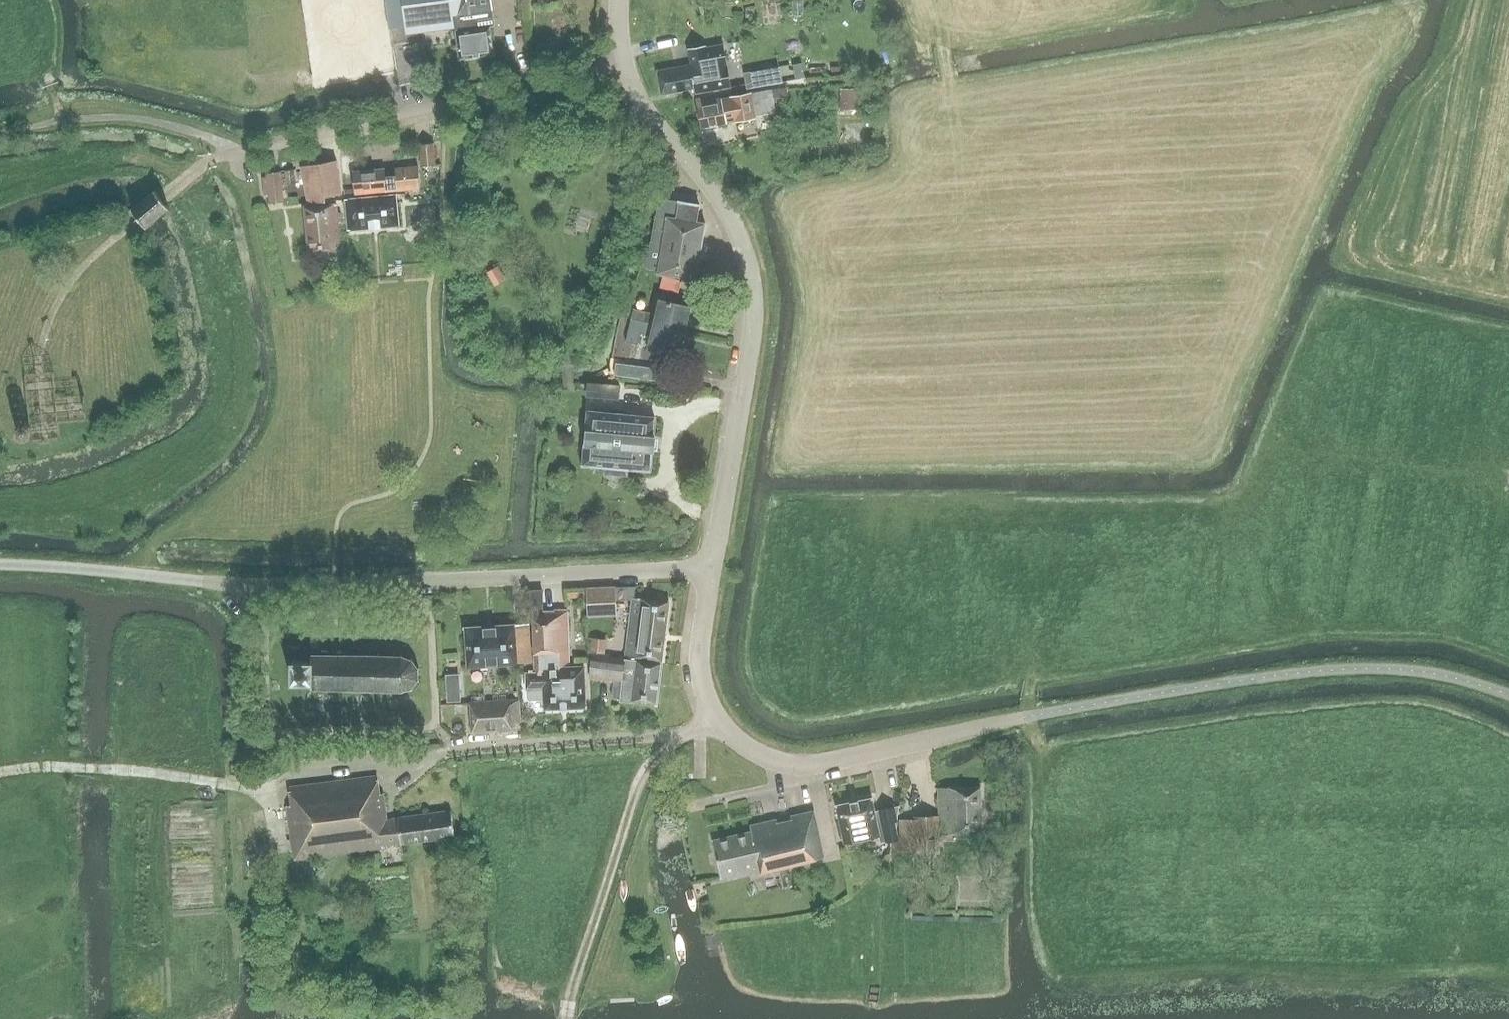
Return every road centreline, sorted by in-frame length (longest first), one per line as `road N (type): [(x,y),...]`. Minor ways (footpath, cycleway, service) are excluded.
road 1 (tertiary): [(1508,695),(1424,672),(1333,670),(1126,698),(798,765),(760,755),(731,734),(708,700),(701,660),(752,338),(748,254),(718,198),(636,93),(619,0)]
road 2 (track): [(567,1018),(642,775),(686,732)]
road 3 (track): [(0,772),(94,766),(273,799)]

